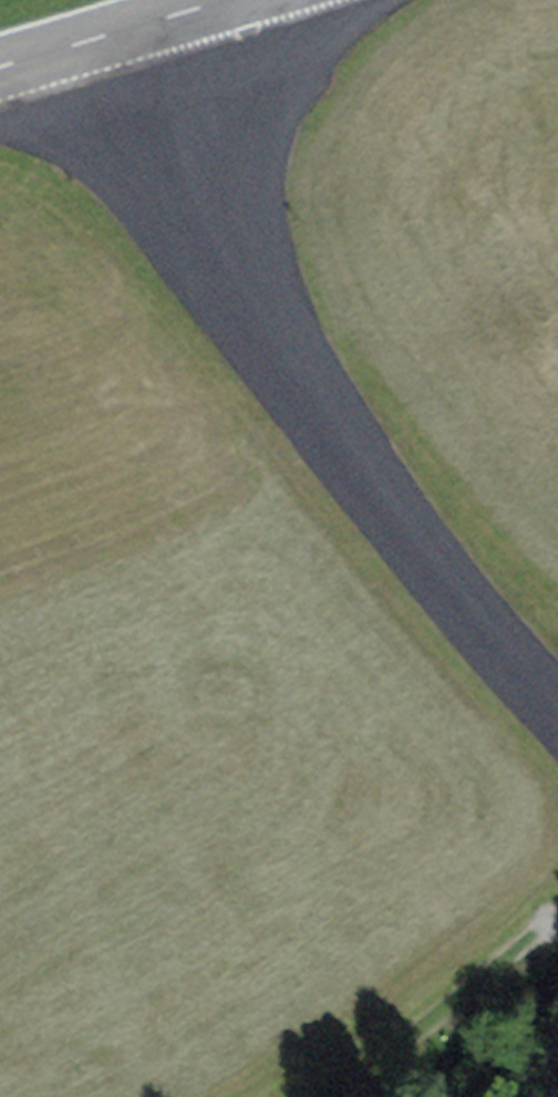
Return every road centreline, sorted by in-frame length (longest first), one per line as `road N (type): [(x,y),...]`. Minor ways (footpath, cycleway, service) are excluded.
road 1 (residential): [(141,25),(247,290),(328,425),(438,572),(557,710)]
road 2 (track): [(345,1096),(557,919)]
road 3 (tertiary): [(141,25),(0,67)]

